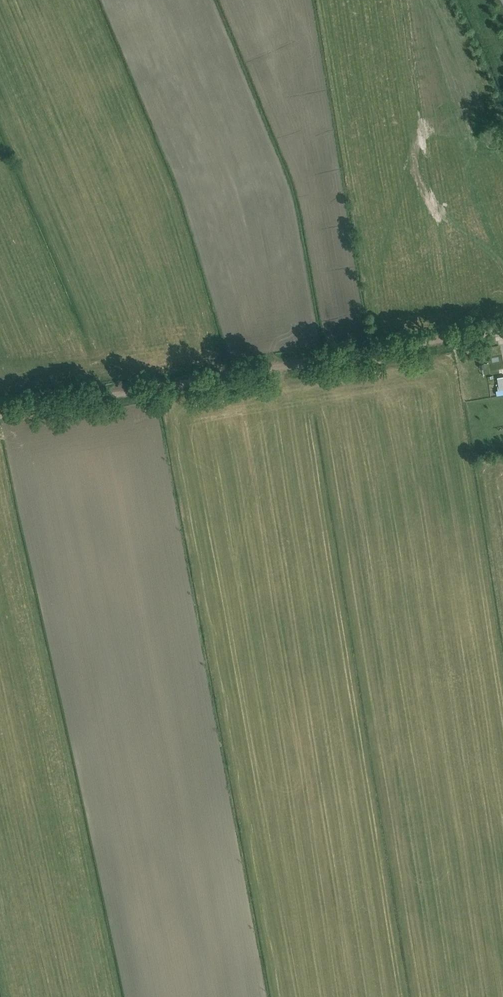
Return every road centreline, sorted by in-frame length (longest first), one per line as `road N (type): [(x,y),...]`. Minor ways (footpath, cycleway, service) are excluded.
road 1 (track): [(0,414),(502,332)]

